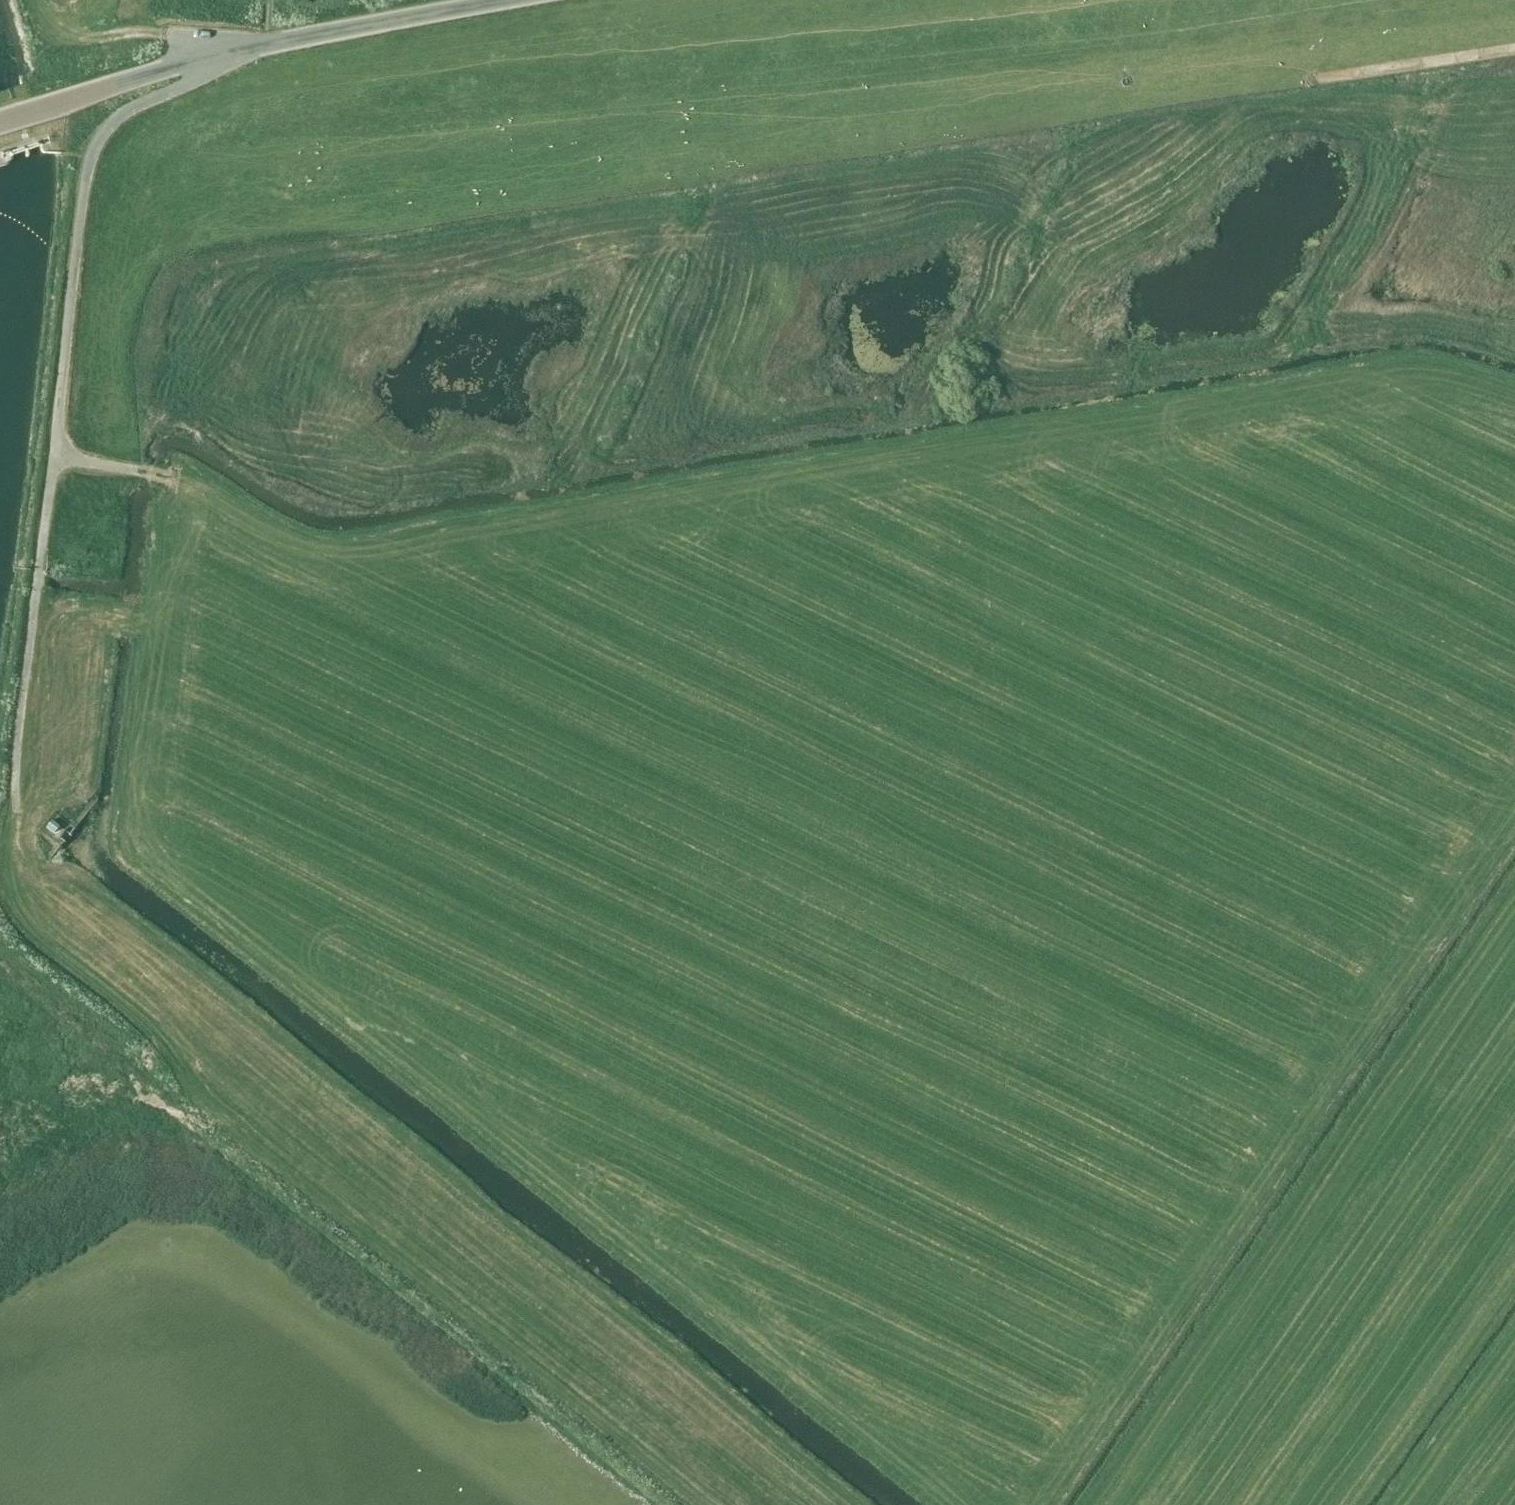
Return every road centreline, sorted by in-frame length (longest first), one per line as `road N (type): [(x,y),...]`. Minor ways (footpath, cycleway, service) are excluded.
road 1 (unclassified): [(0,122),(236,50),(504,0)]
road 2 (track): [(1317,79),(1514,49)]

